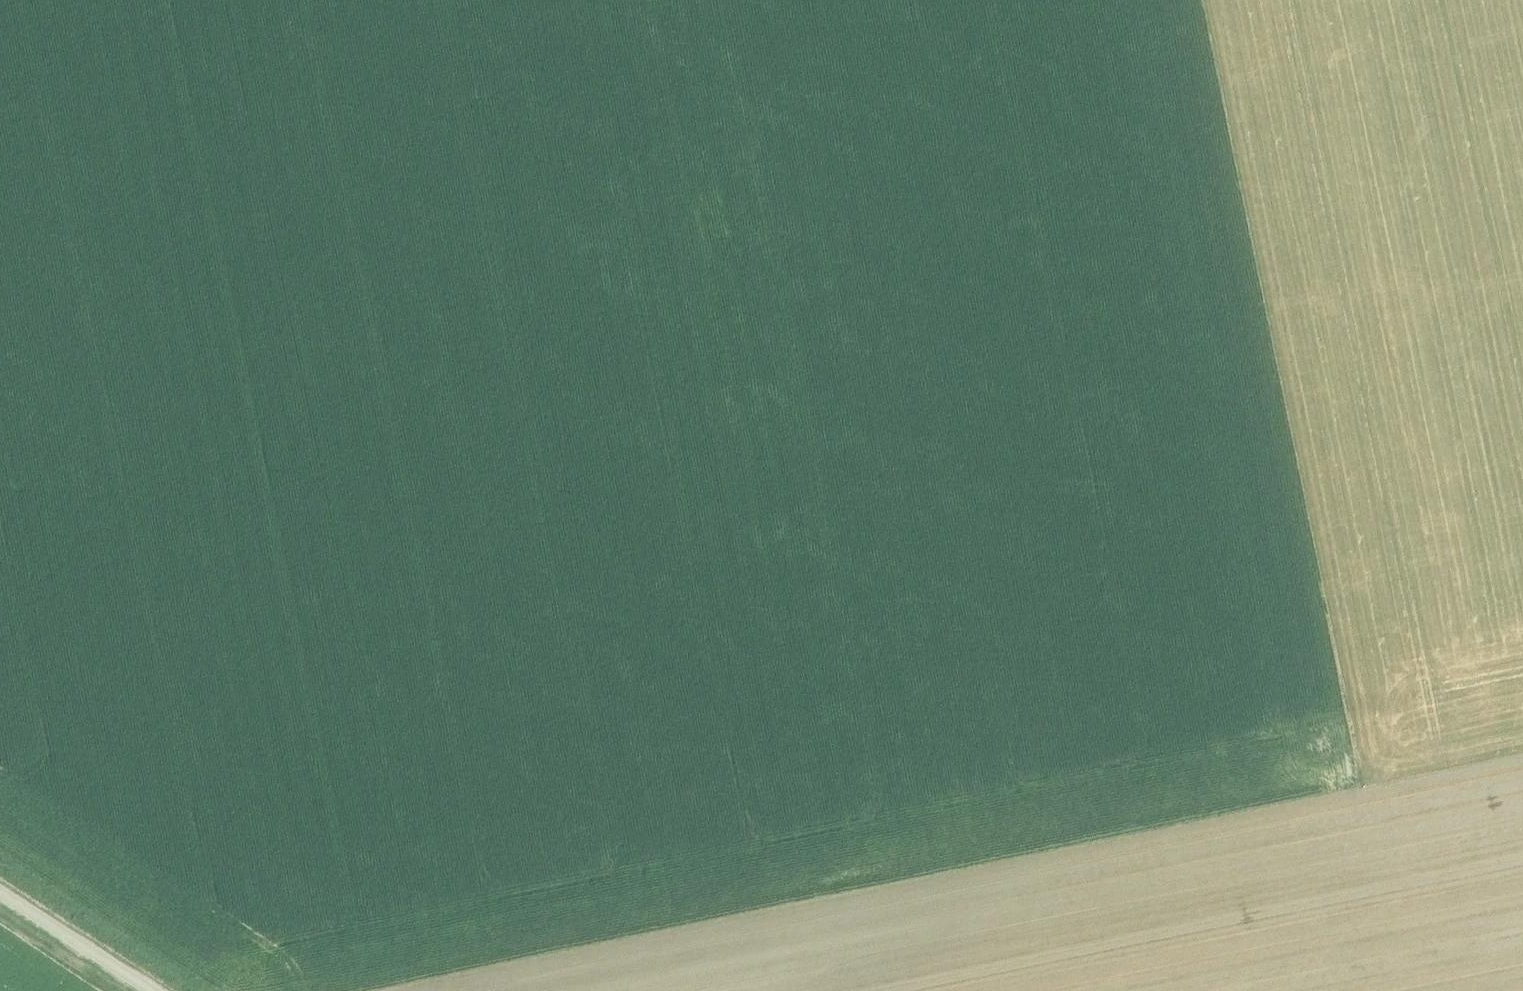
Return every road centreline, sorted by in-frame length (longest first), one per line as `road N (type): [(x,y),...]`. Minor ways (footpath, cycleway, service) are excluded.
road 1 (unclassified): [(148,990),(0,896)]

